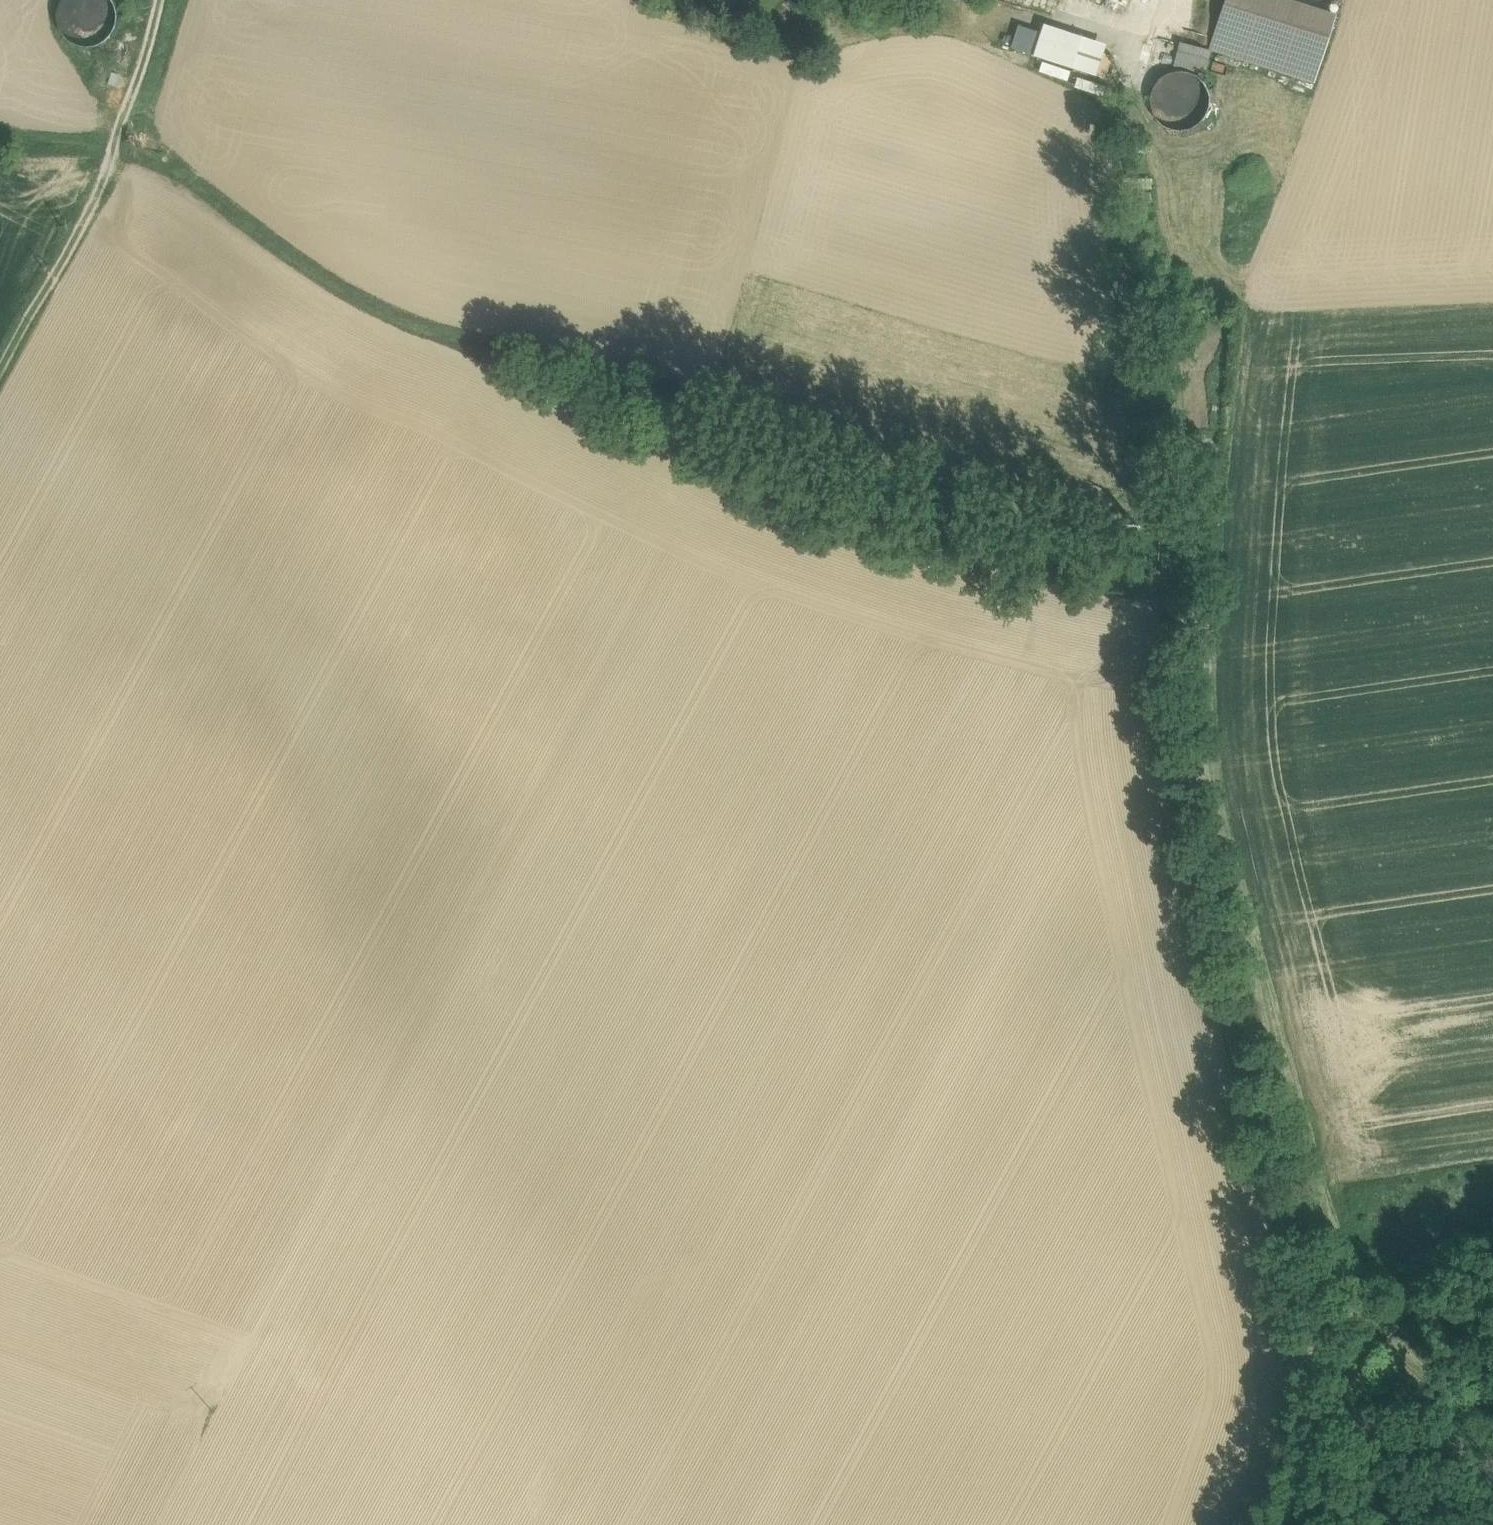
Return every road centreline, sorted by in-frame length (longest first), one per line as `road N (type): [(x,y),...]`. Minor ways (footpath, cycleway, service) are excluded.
road 1 (track): [(0,372),(114,160),(161,0)]

